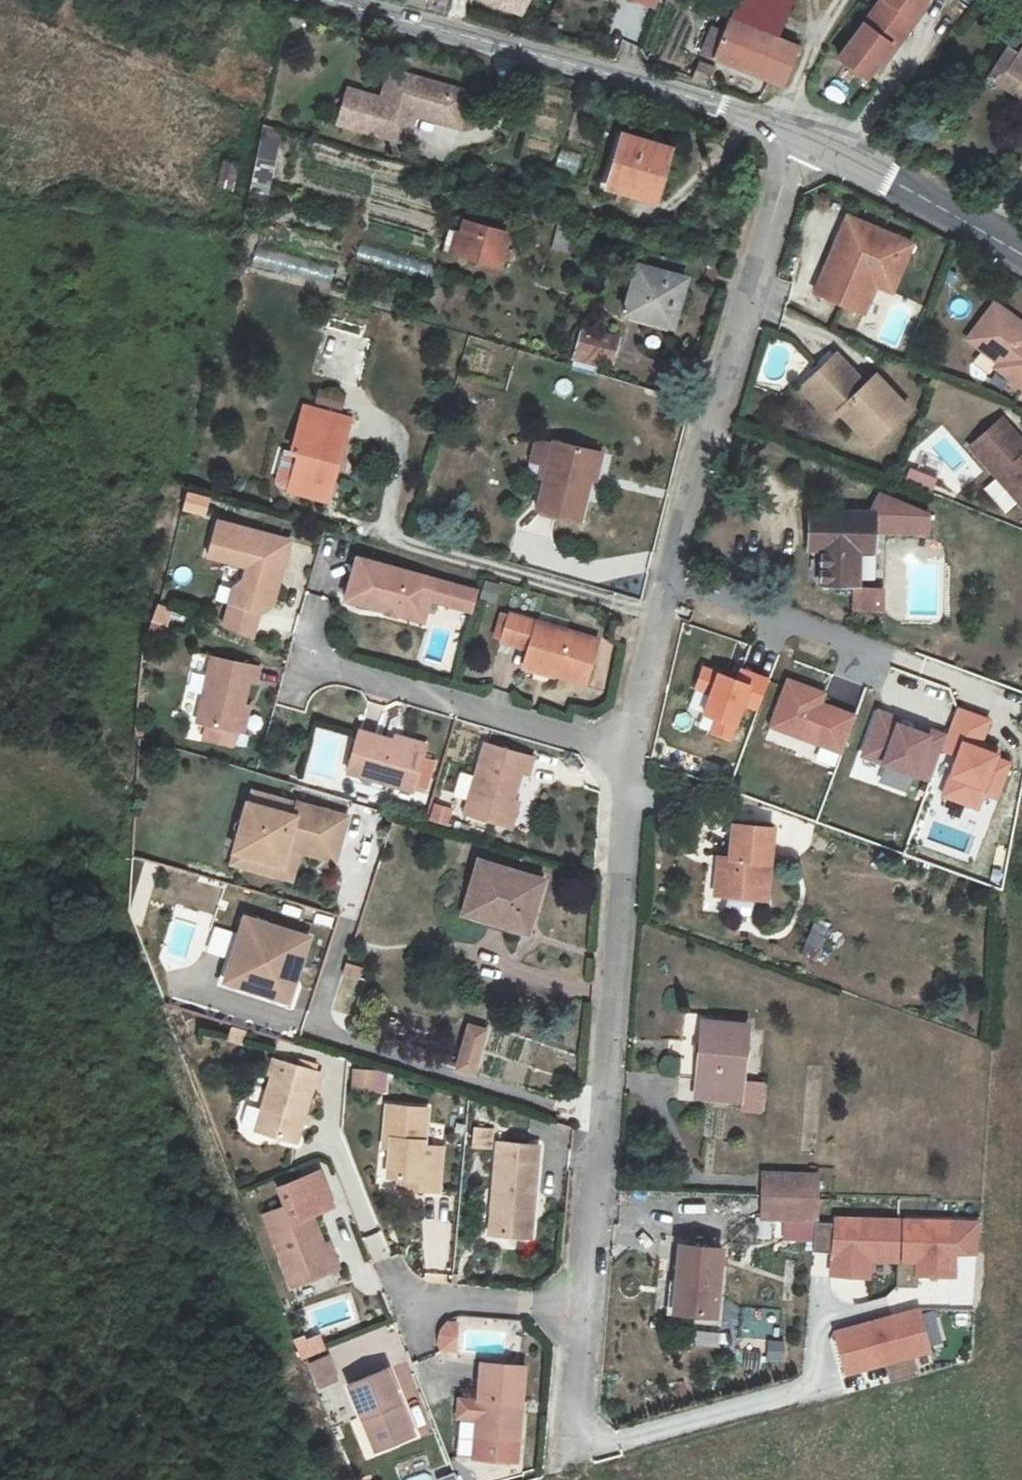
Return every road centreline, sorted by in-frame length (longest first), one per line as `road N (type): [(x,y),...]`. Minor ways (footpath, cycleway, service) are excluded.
road 1 (residential): [(795,132),(627,753)]
road 2 (residential): [(627,753),(582,1308)]
road 3 (unclassified): [(343,0),(795,132)]
road 4 (residential): [(304,658),(627,753)]
road 5 (unclassified): [(795,132),(895,177),(1021,254)]
road 6 (residential): [(404,1297),(582,1308)]
road 7 (residential): [(582,1308),(564,1460)]

